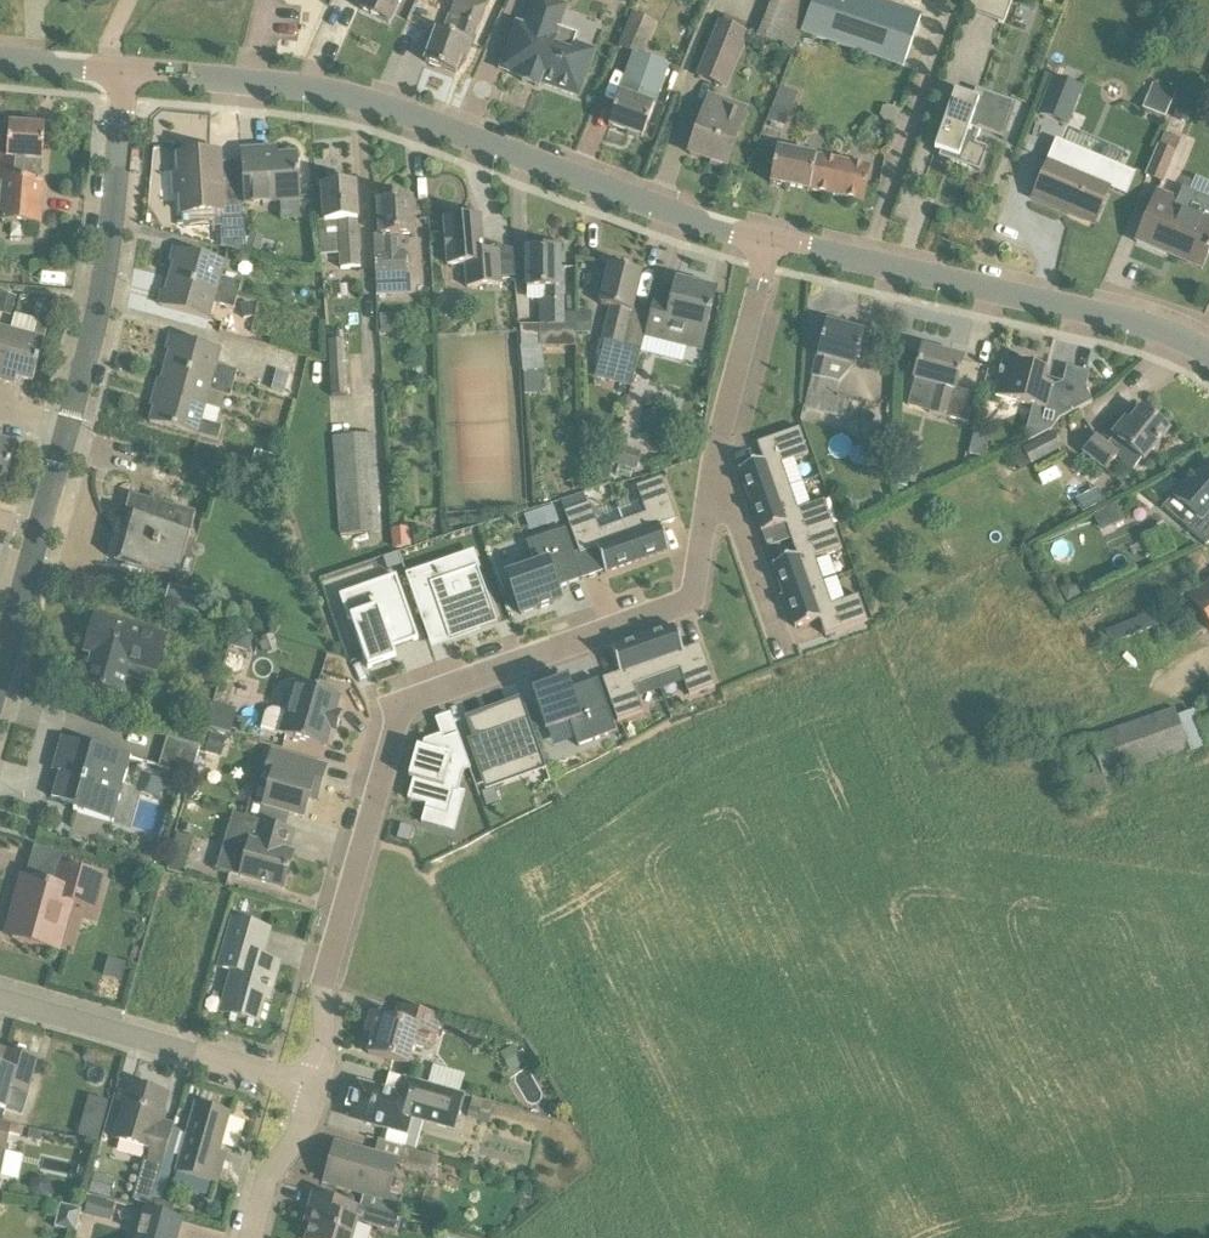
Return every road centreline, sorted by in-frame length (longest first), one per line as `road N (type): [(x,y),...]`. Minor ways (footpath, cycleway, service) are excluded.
road 1 (residential): [(314,1086),(327,984),(398,709),(687,605),(717,470)]
road 2 (tertiary): [(775,240),(370,99),(126,71)]
road 3 (tertiary): [(1208,353),(1140,320),(775,240)]
road 4 (residential): [(70,427),(105,283),(126,71)]
road 5 (residential): [(314,1086),(0,997)]
road 6 (residential): [(0,681),(70,427)]
road 7 (residential): [(717,470),(775,240)]
road 8 (residential): [(717,470),(777,645)]
road 9 (residential): [(252,1237),(269,1181),(305,1124),(314,1086)]
road 10 (tertiary): [(126,71),(0,59)]

